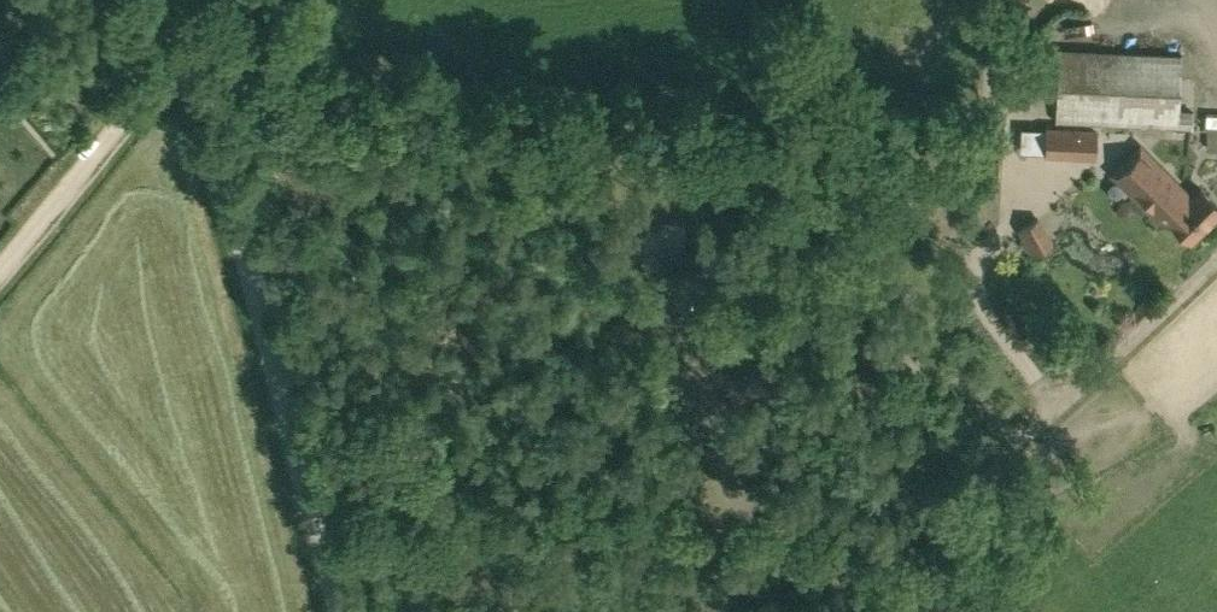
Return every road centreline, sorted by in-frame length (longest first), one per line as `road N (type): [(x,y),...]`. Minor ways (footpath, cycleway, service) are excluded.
road 1 (unclassified): [(180,0),(343,611)]
road 2 (track): [(190,39),(0,272)]

